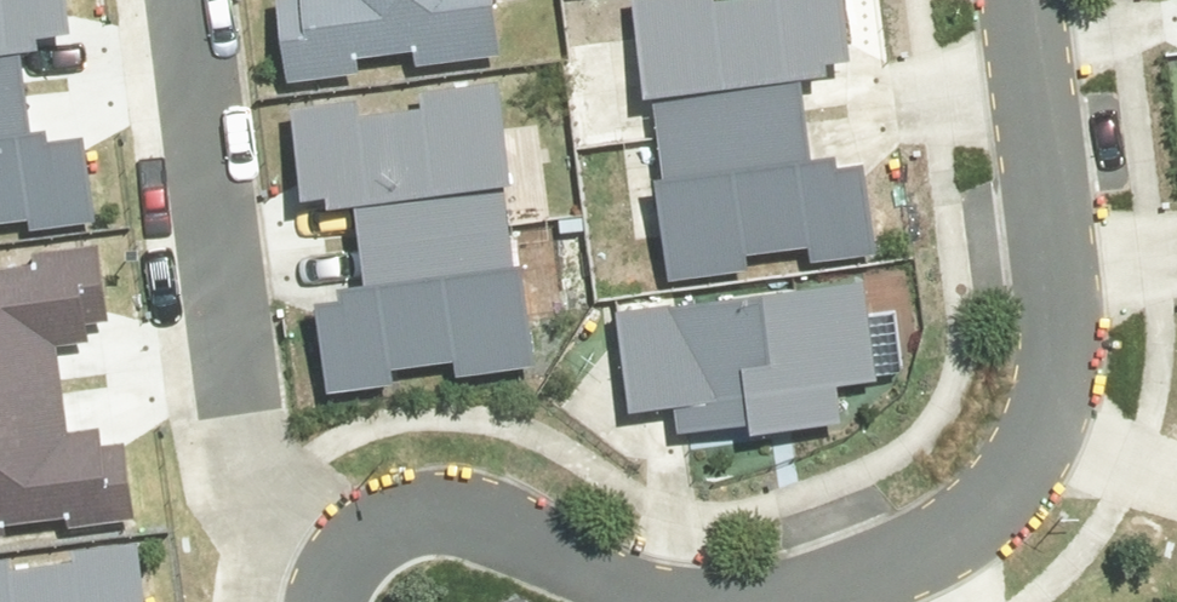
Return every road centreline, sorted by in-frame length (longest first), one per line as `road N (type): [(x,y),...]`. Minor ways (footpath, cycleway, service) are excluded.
road 1 (residential): [(388,564),(320,460),(235,298),(192,0)]
road 2 (residential): [(1035,0),(1080,384),(1067,441)]
road 3 (residential): [(388,564),(455,514),(583,528),(692,601)]
road 4 (residential): [(1067,441),(1029,484),(960,535),(785,601)]

